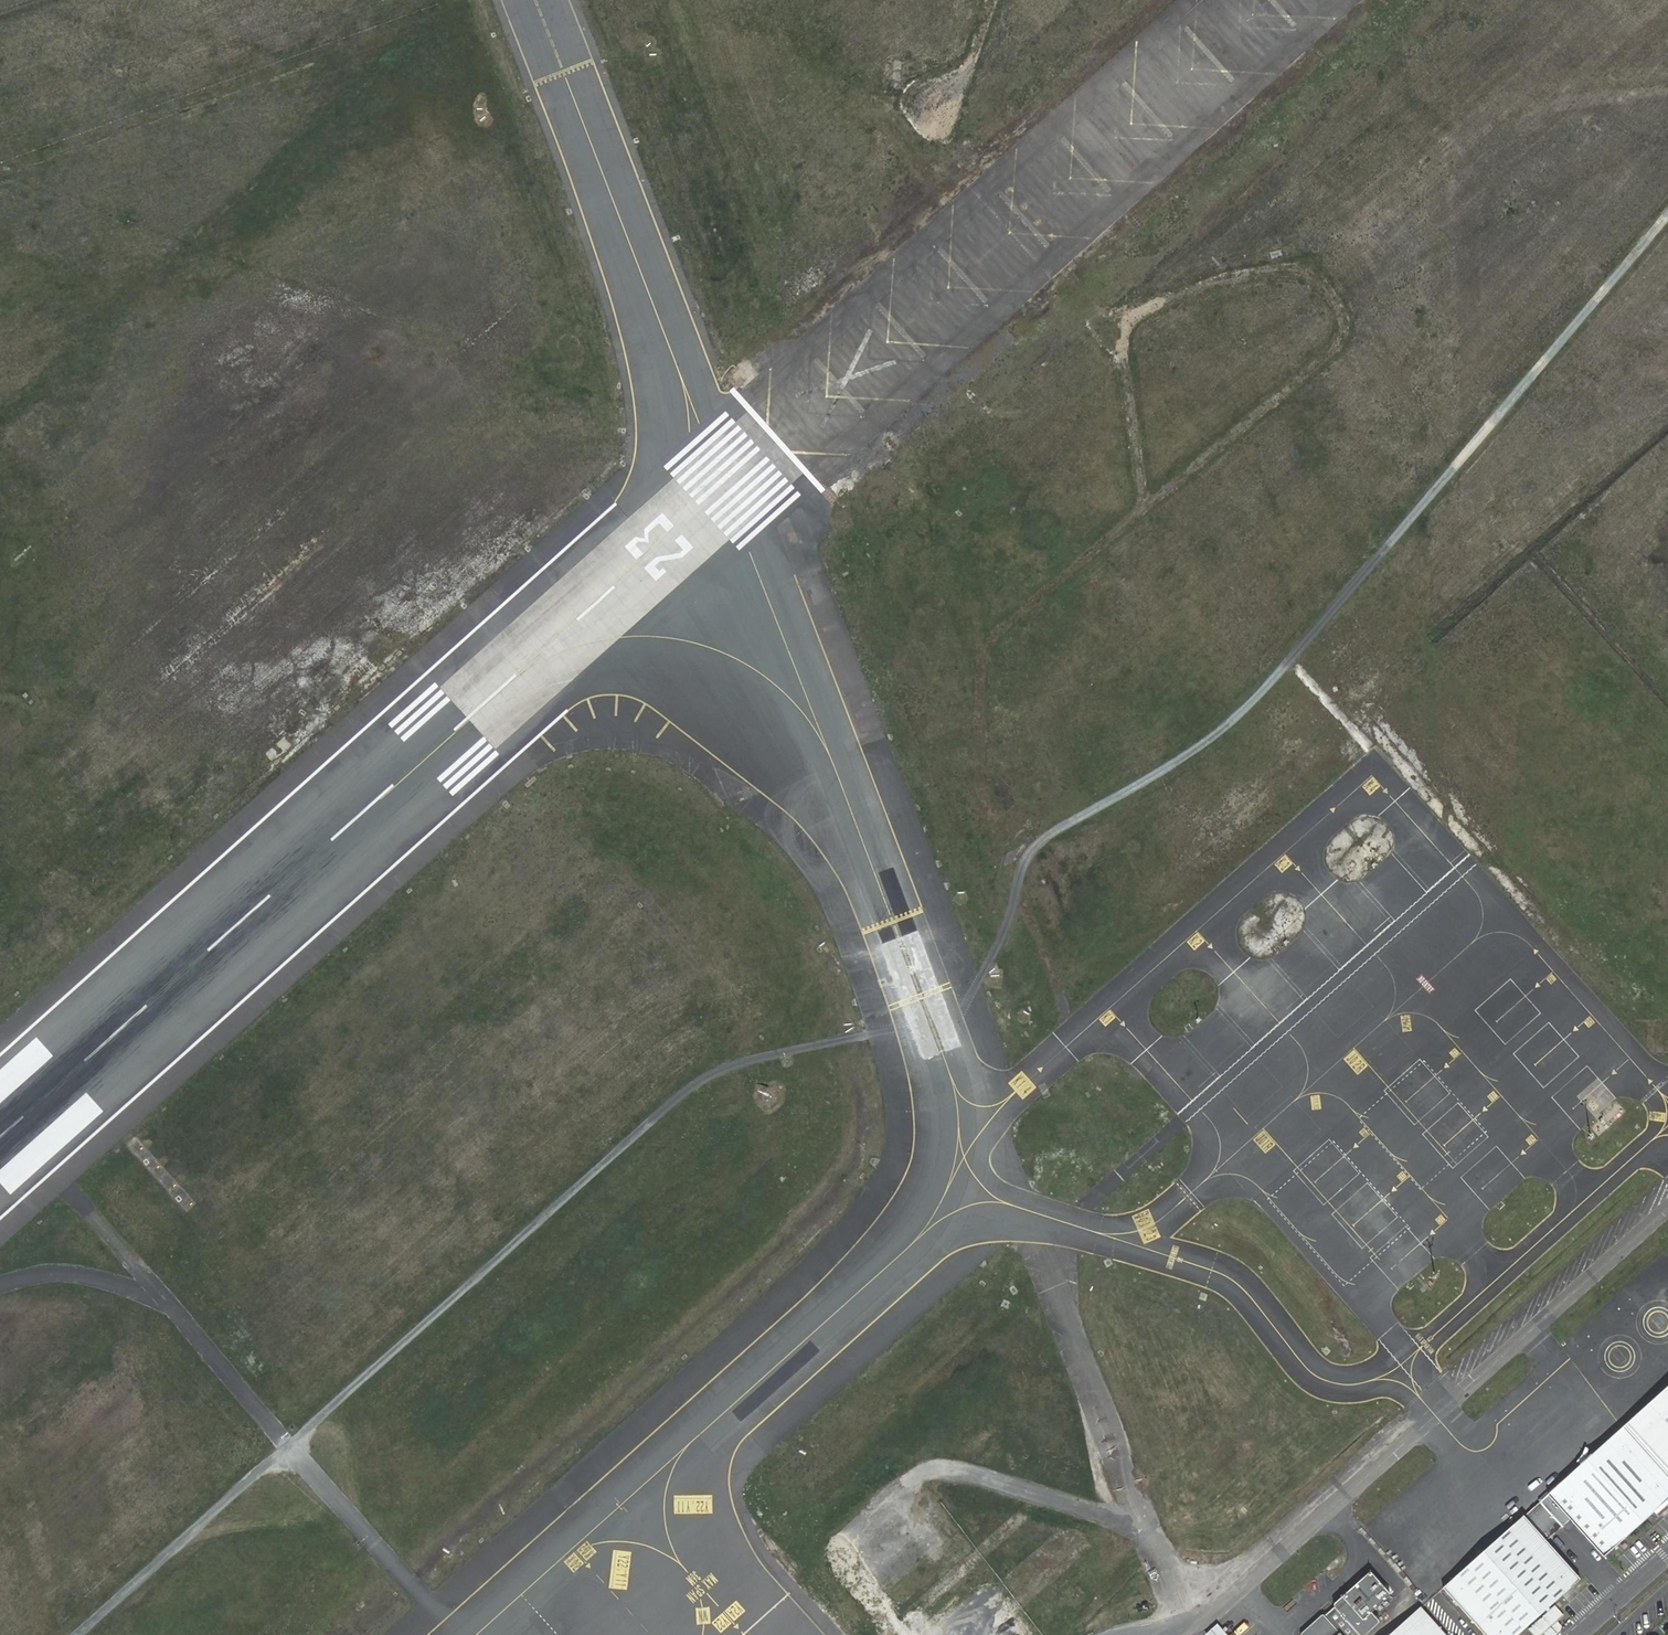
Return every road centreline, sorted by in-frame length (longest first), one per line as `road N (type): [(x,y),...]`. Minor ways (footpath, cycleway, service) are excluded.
road 1 (unclassified): [(1577,1634),(1667,1554)]

